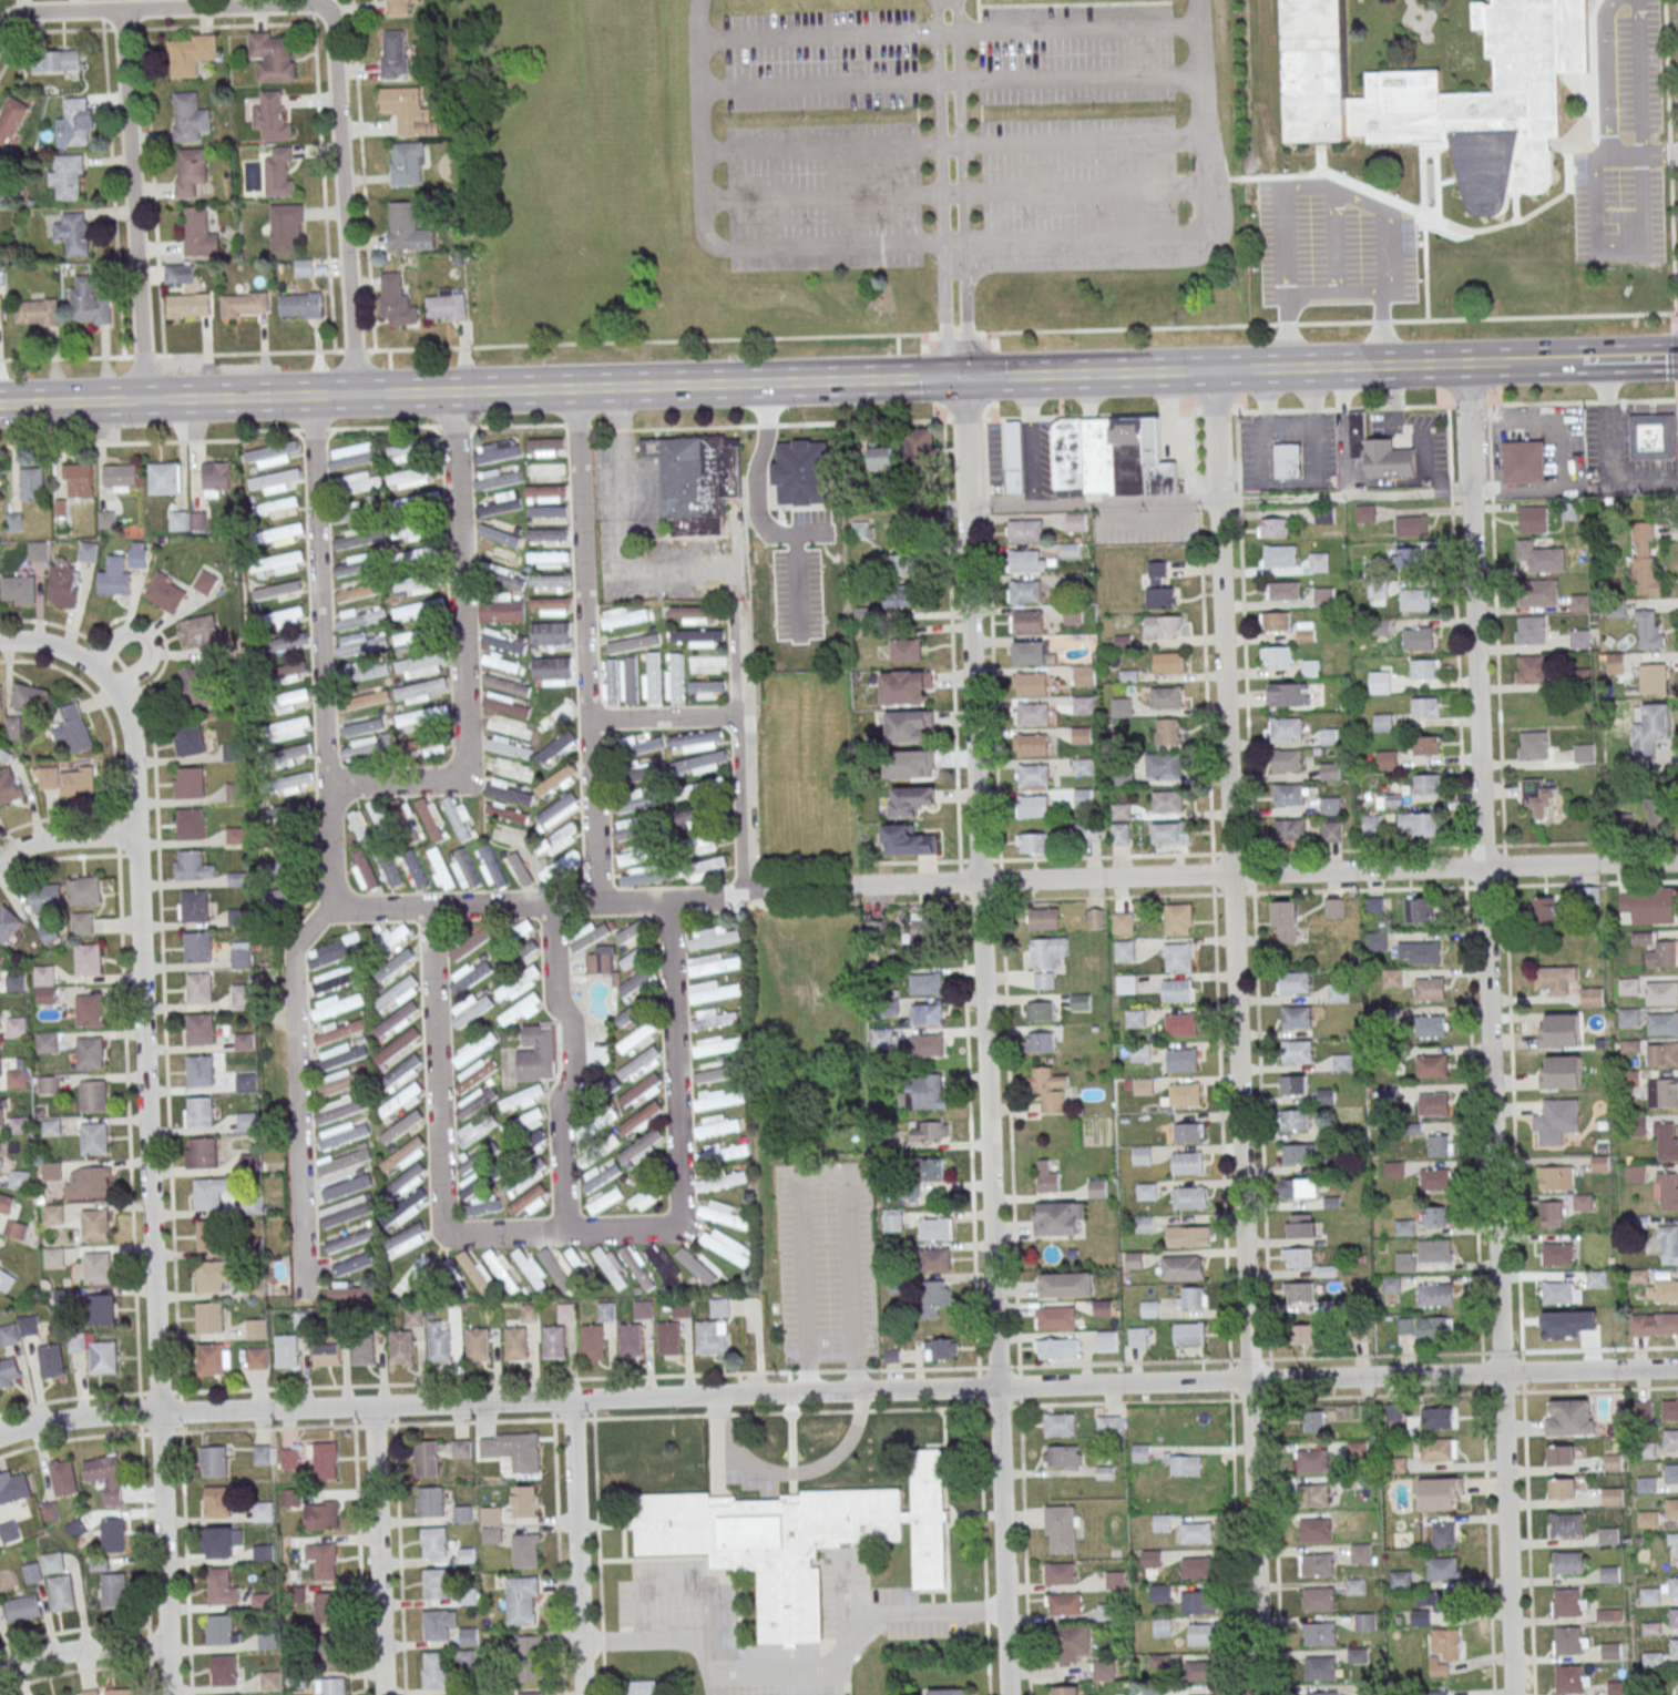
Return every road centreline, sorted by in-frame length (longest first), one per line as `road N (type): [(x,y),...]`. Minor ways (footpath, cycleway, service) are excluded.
road 1 (residential): [(1677,1369),(181,1412),(90,1417),(0,1437)]
road 2 (residential): [(1514,1694),(1465,364)]
road 3 (residential): [(1260,1694),(1213,370)]
road 4 (residential): [(1009,1694),(963,380)]
road 5 (residential): [(173,1694),(134,741),(110,686),(80,658),(34,642),(0,642)]
road 6 (residential): [(643,902),(727,899),(763,888),(1677,862)]
road 7 (secondary): [(829,384),(0,404)]
road 8 (residential): [(361,395),(337,20),(311,6),(120,10),(21,13),(0,31)]
road 9 (residential): [(453,391),(464,764),(442,782),(326,783)]
road 10 (residential): [(602,903),(573,388)]
road 11 (residential): [(748,891),(733,386)]
road 12 (residential): [(331,913),(295,963),(305,1303)]
road 13 (residential): [(144,400),(120,10)]
road 14 (residential): [(326,783),(316,396)]
road 15 (secondary): [(1506,363),(1128,374)]
road 16 (residential): [(564,1232),(562,1101),(574,1076),(573,1021),(554,983),(553,908)]
road 17 (residential): [(331,913),(643,902)]
road 18 (residential): [(582,1694),(570,1400)]
road 19 (residential): [(442,1204),(436,911)]
road 20 (residential): [(679,1202),(681,1228),(463,1236),(449,1235),(442,1204)]
road 21 (residential): [(386,1694),(375,1406)]
road 22 (residential): [(677,1022),(679,1202)]
road 23 (residential): [(171,1645),(74,1652),(0,1672)]
road 24 (secondary): [(1128,374),(963,380)]
road 25 (residential): [(589,719),(746,713)]
road 26 (residential): [(0,858),(62,838),(139,835)]
road 27 (secondary): [(963,380),(829,384)]
road 28 (residential): [(326,783),(331,913)]
road 29 (residential): [(677,1022),(671,901)]

